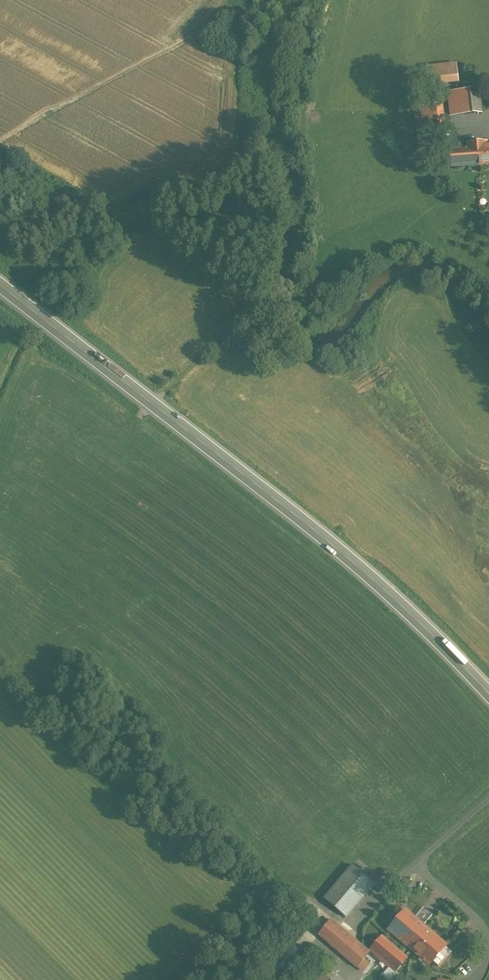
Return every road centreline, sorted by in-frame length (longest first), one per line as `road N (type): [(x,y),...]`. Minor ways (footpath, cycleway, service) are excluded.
road 1 (secondary): [(0,285),(349,560),(488,695)]
road 2 (unclassified): [(193,979),(254,903),(286,894),(351,918),(488,795)]
road 3 (track): [(229,0),(201,35),(0,139)]

